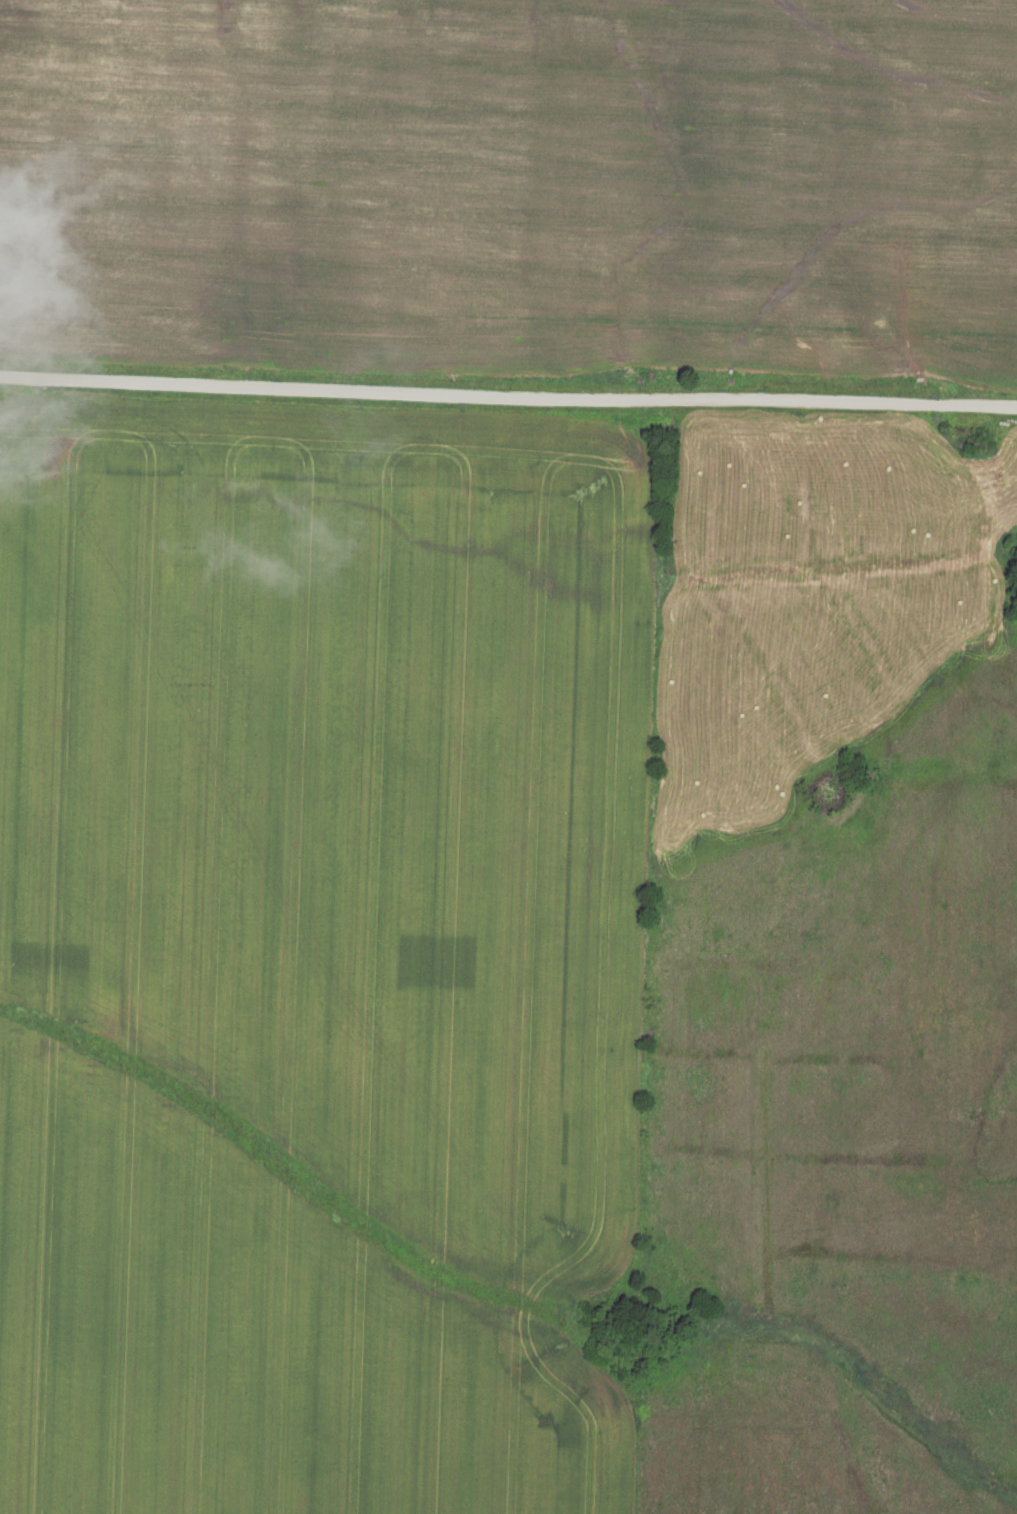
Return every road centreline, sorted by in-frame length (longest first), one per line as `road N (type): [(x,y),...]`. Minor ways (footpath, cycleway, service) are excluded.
road 1 (residential): [(0,387),(1016,404)]

